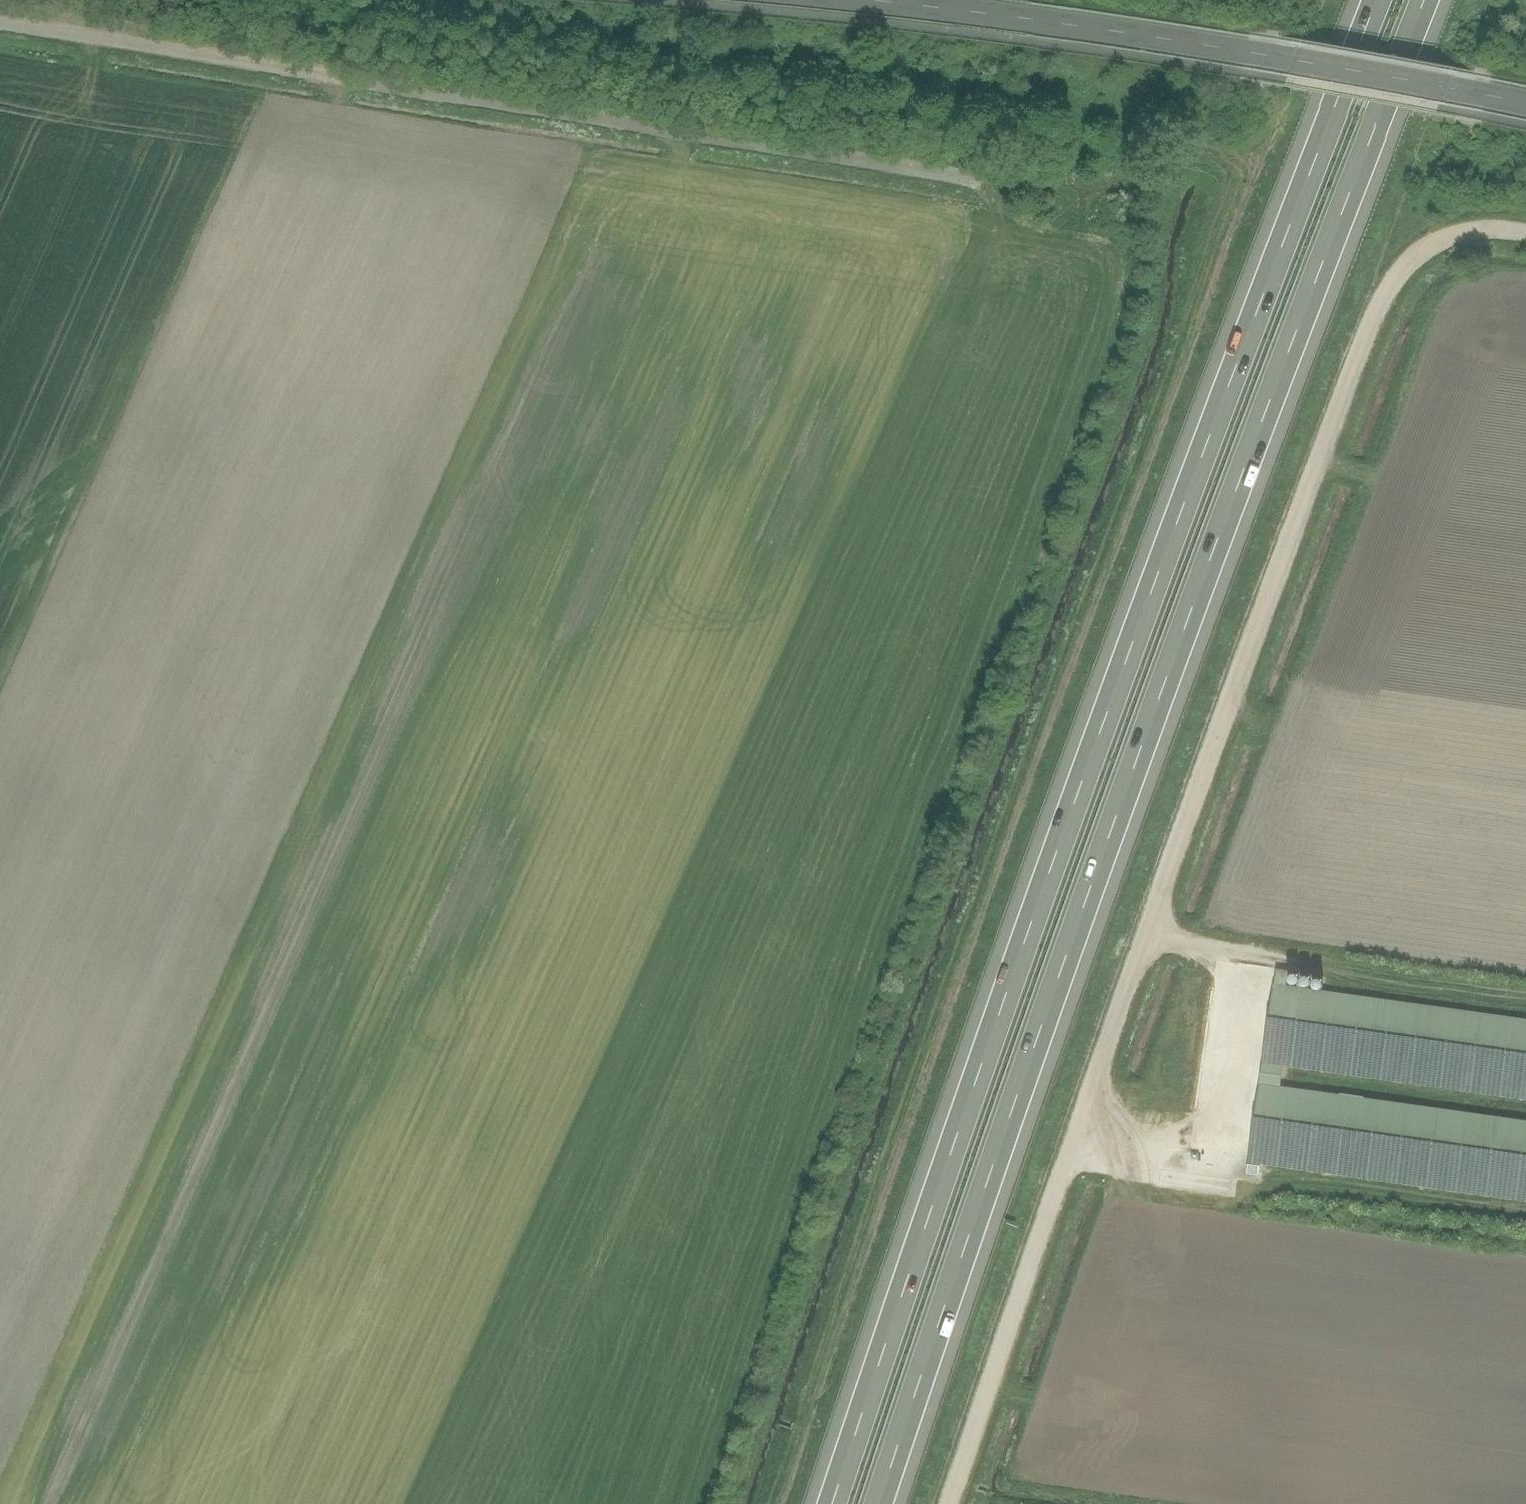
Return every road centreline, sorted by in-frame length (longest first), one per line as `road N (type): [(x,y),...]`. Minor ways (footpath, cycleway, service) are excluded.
road 1 (motorway): [(882,1503),(1043,1022),(1428,0)]
road 2 (motorway): [(1383,0),(1005,1004),(837,1503)]
road 3 (track): [(1525,232),(1492,227),(1429,247),(1378,312),(955,1503)]
road 4 (tertiary): [(833,0),(1079,29),(1525,106)]

